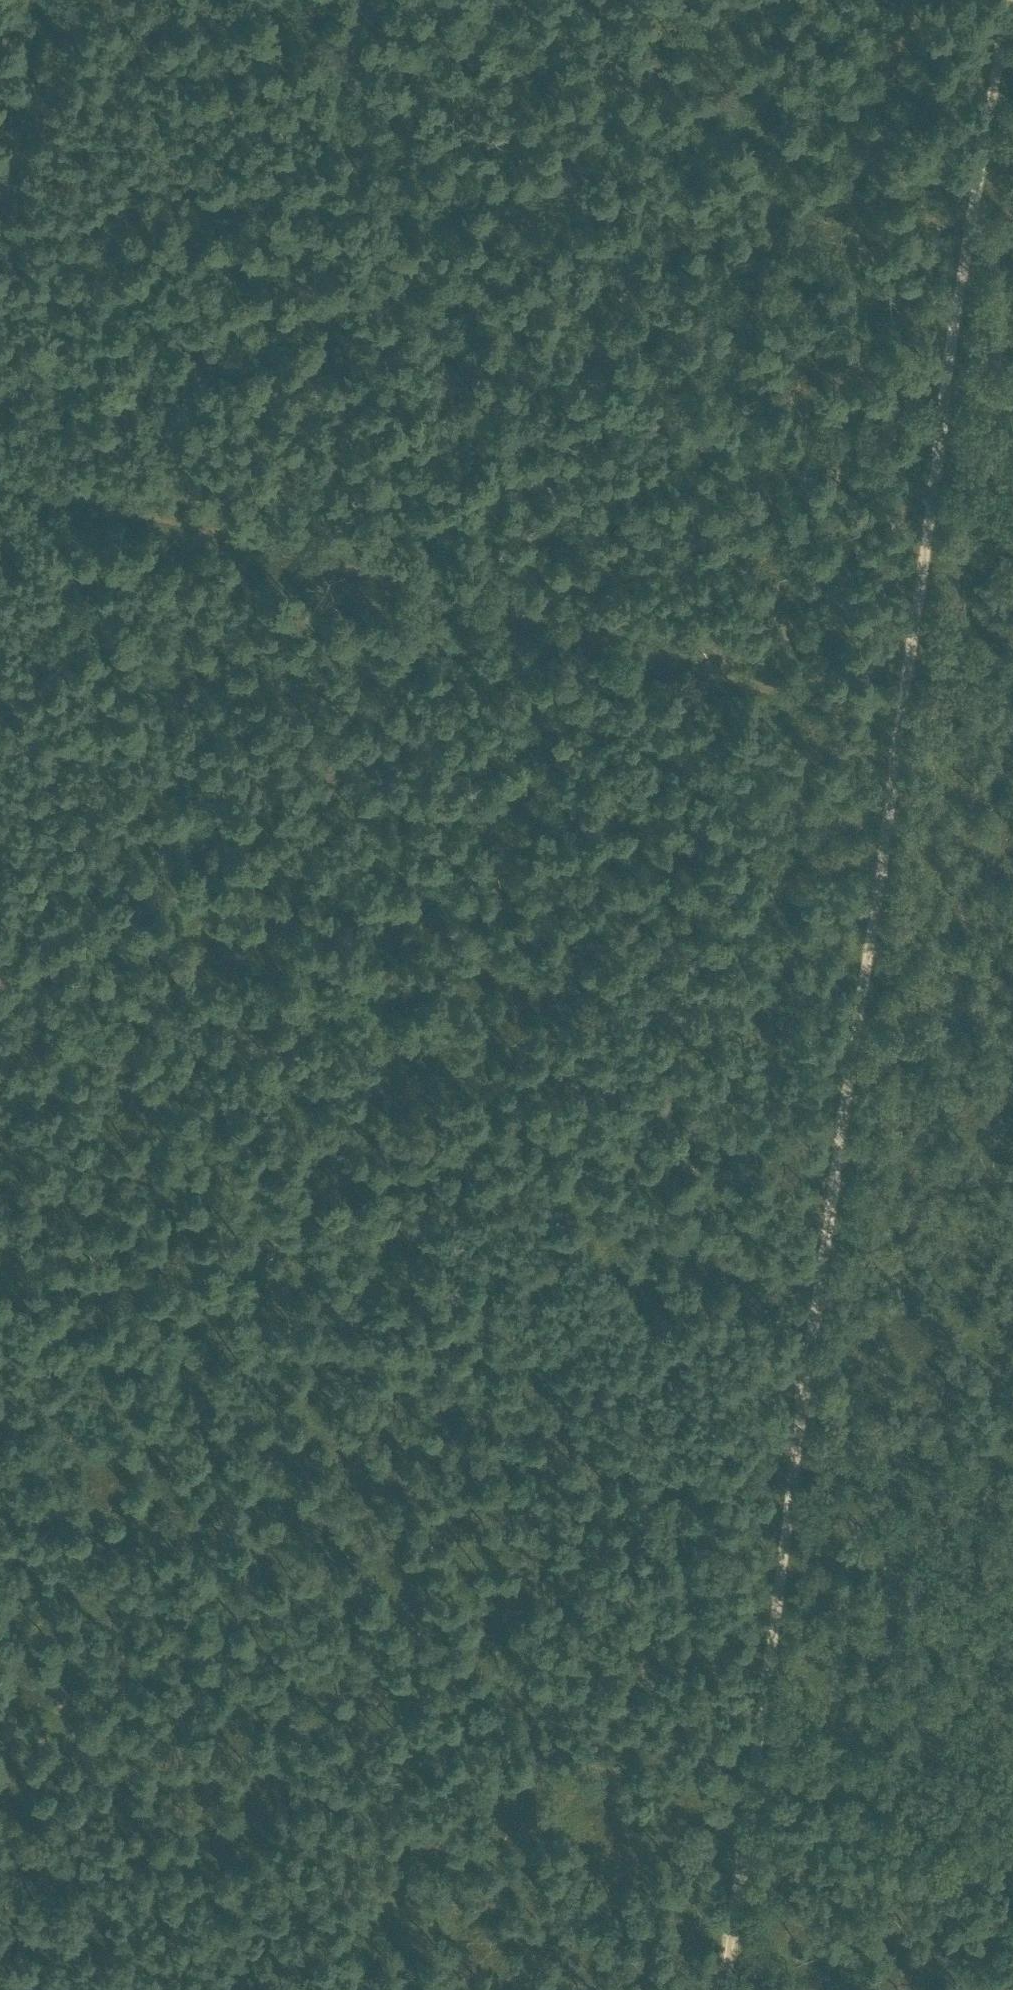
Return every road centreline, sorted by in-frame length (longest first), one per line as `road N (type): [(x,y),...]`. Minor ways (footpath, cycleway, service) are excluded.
road 1 (track): [(718,1989),(1003,0)]

